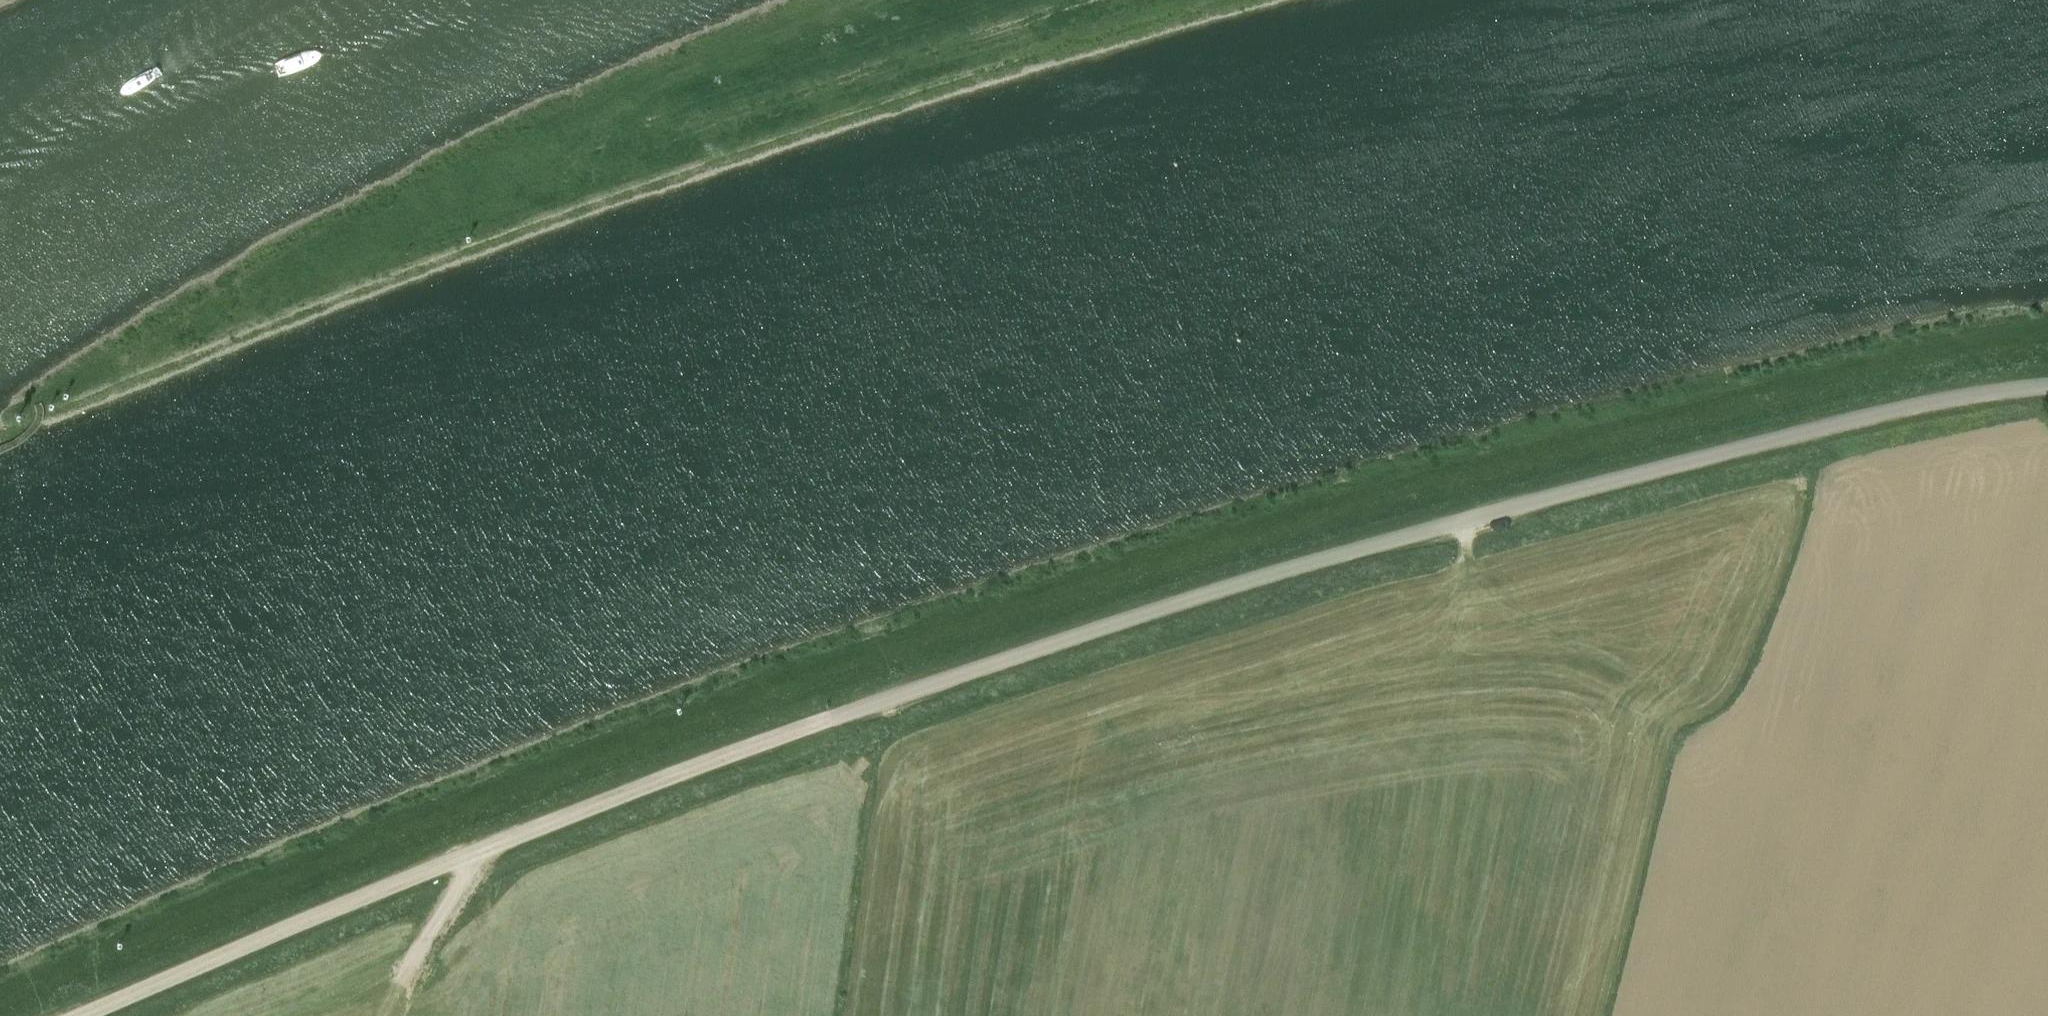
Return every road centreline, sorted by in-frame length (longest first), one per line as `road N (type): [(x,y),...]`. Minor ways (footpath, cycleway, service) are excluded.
road 1 (unclassified): [(2047,388),(1916,408),(1661,470),(1051,645),(643,787),(83,1015)]

